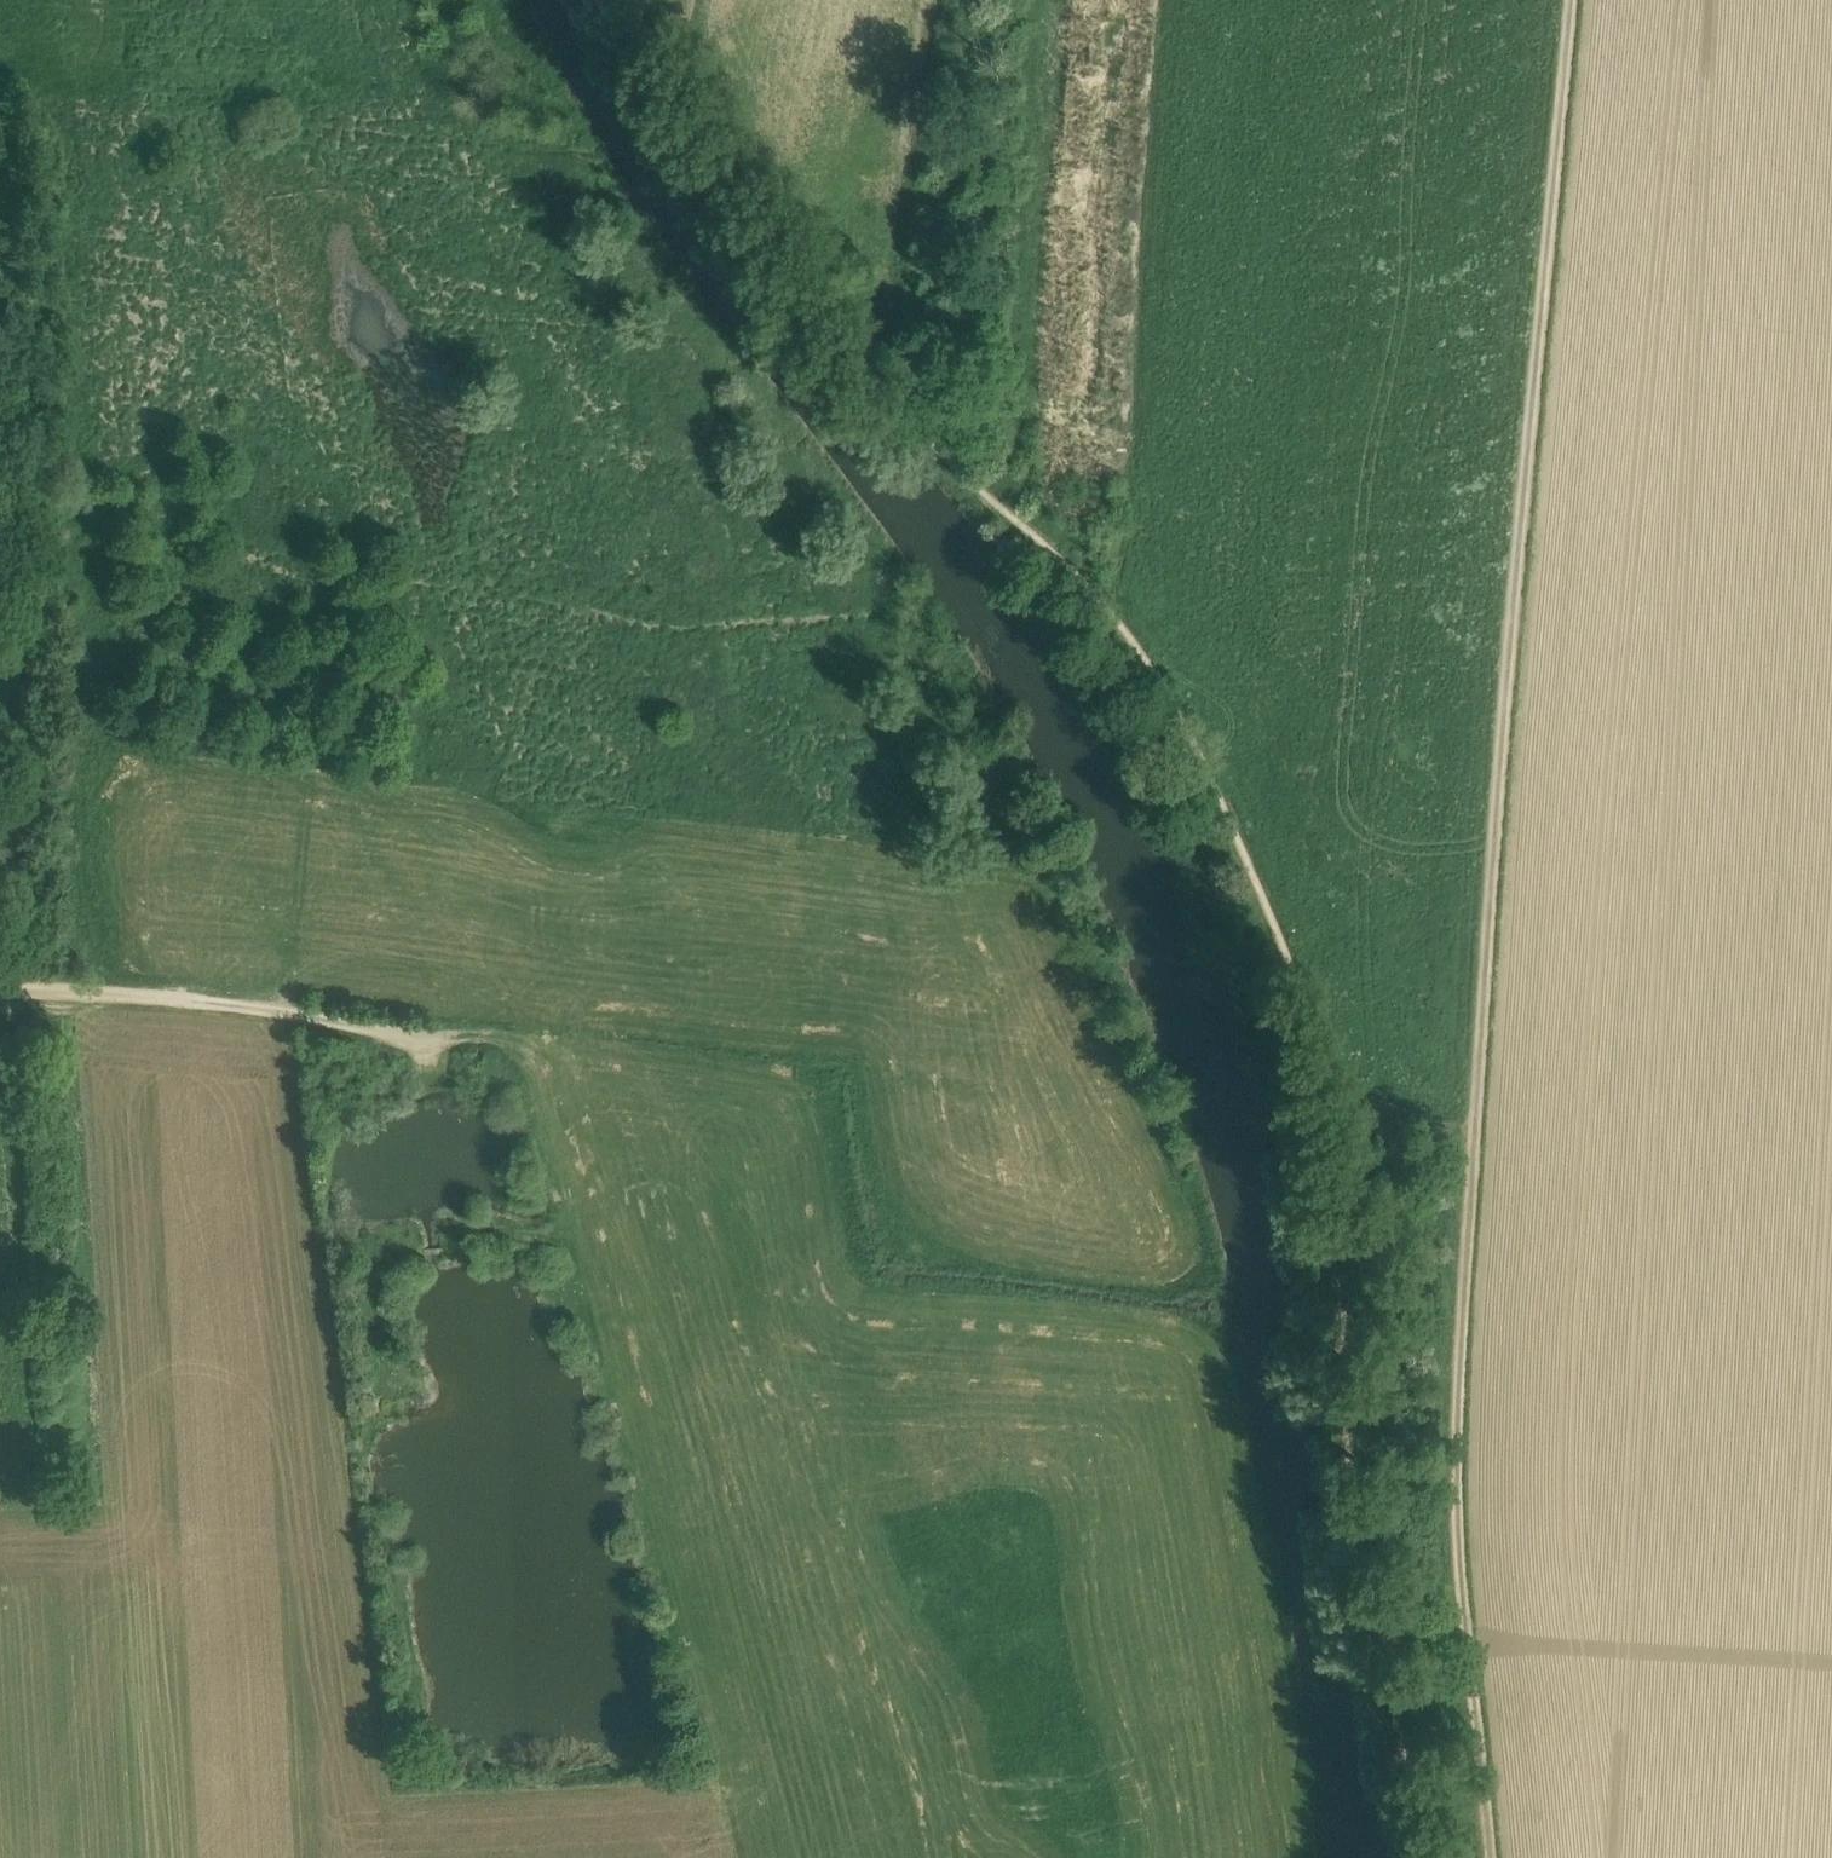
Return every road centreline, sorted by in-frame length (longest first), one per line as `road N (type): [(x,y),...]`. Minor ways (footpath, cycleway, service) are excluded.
road 1 (track): [(1485,1857),(1460,1569),(1472,1122),(1569,0)]
road 2 (track): [(0,979),(517,1029)]

